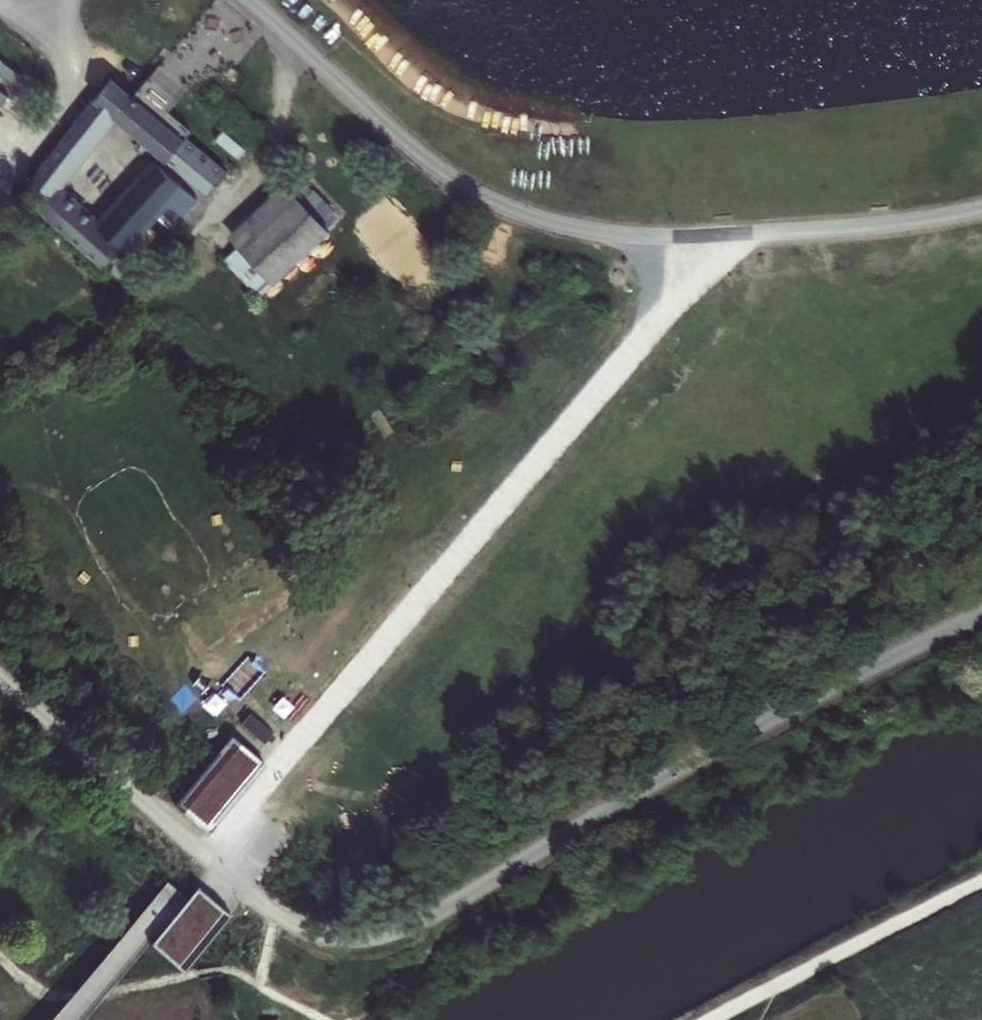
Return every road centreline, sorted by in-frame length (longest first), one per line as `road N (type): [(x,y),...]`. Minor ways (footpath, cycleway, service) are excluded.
road 1 (track): [(287,34),(280,115),(263,172),(207,231)]

